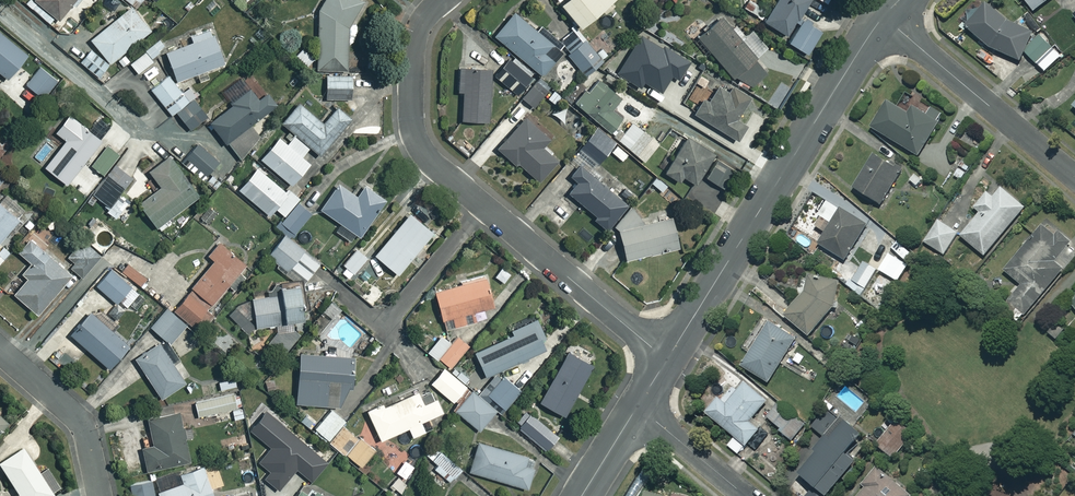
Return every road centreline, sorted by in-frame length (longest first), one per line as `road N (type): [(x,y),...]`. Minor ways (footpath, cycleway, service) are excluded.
road 1 (residential): [(441,0),(416,38),(410,118),(419,147),(667,359)]
road 2 (residential): [(667,359),(884,16)]
road 3 (residential): [(884,16),(1074,177)]
road 4 (residential): [(100,495),(80,420),(0,350)]
road 5 (residential): [(637,406),(745,495)]

